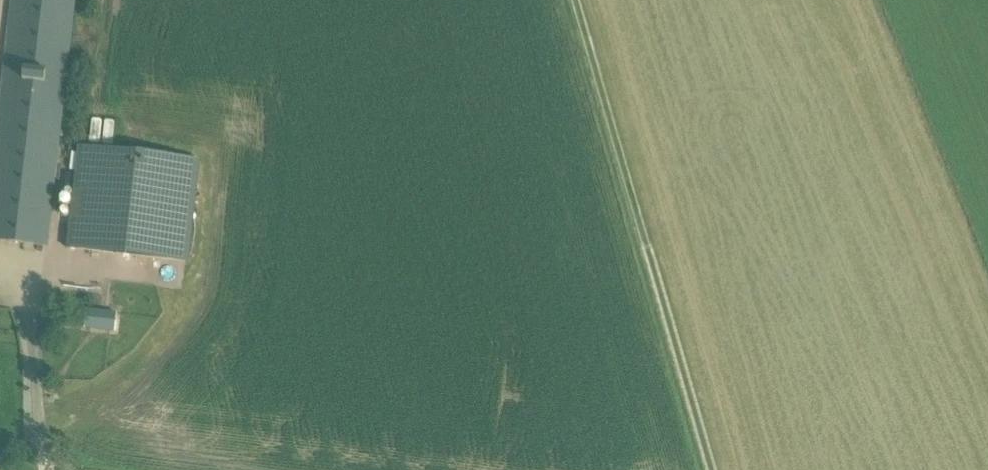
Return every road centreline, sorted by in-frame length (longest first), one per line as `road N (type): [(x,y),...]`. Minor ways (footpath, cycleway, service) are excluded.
road 1 (track): [(575,0),(711,469)]

